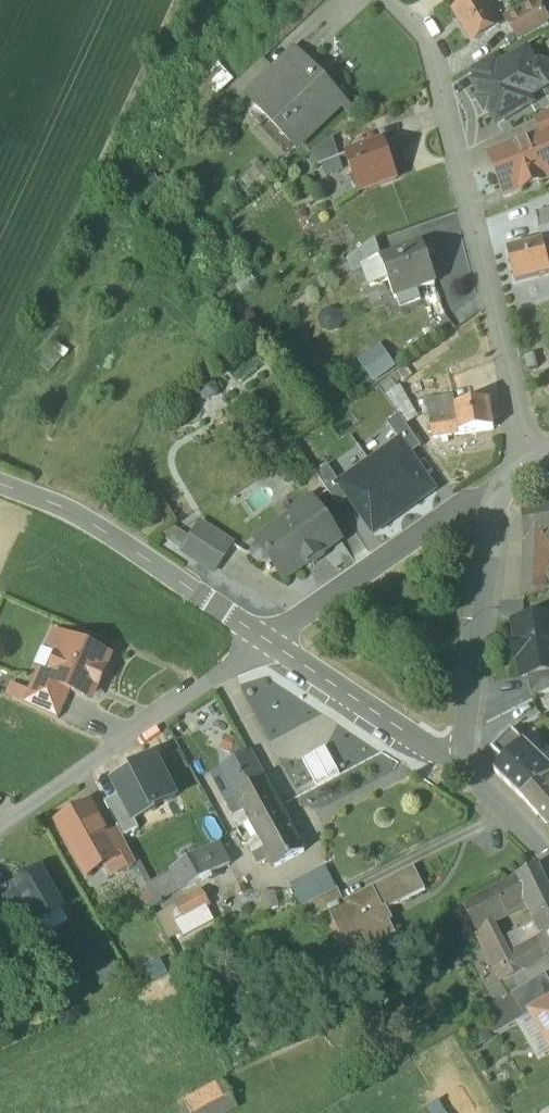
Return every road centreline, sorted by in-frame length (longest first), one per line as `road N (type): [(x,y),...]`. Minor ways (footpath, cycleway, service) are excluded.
road 1 (residential): [(530,463),(427,46),(384,0)]
road 2 (residential): [(0,827),(271,641)]
road 3 (residential): [(271,641),(474,498),(501,494)]
road 4 (residential): [(469,765),(465,710),(501,494)]
road 5 (residential): [(469,765),(456,768),(271,641)]
road 6 (unclassified): [(149,562),(78,520),(0,490)]
road 7 (residential): [(271,641),(149,562)]

